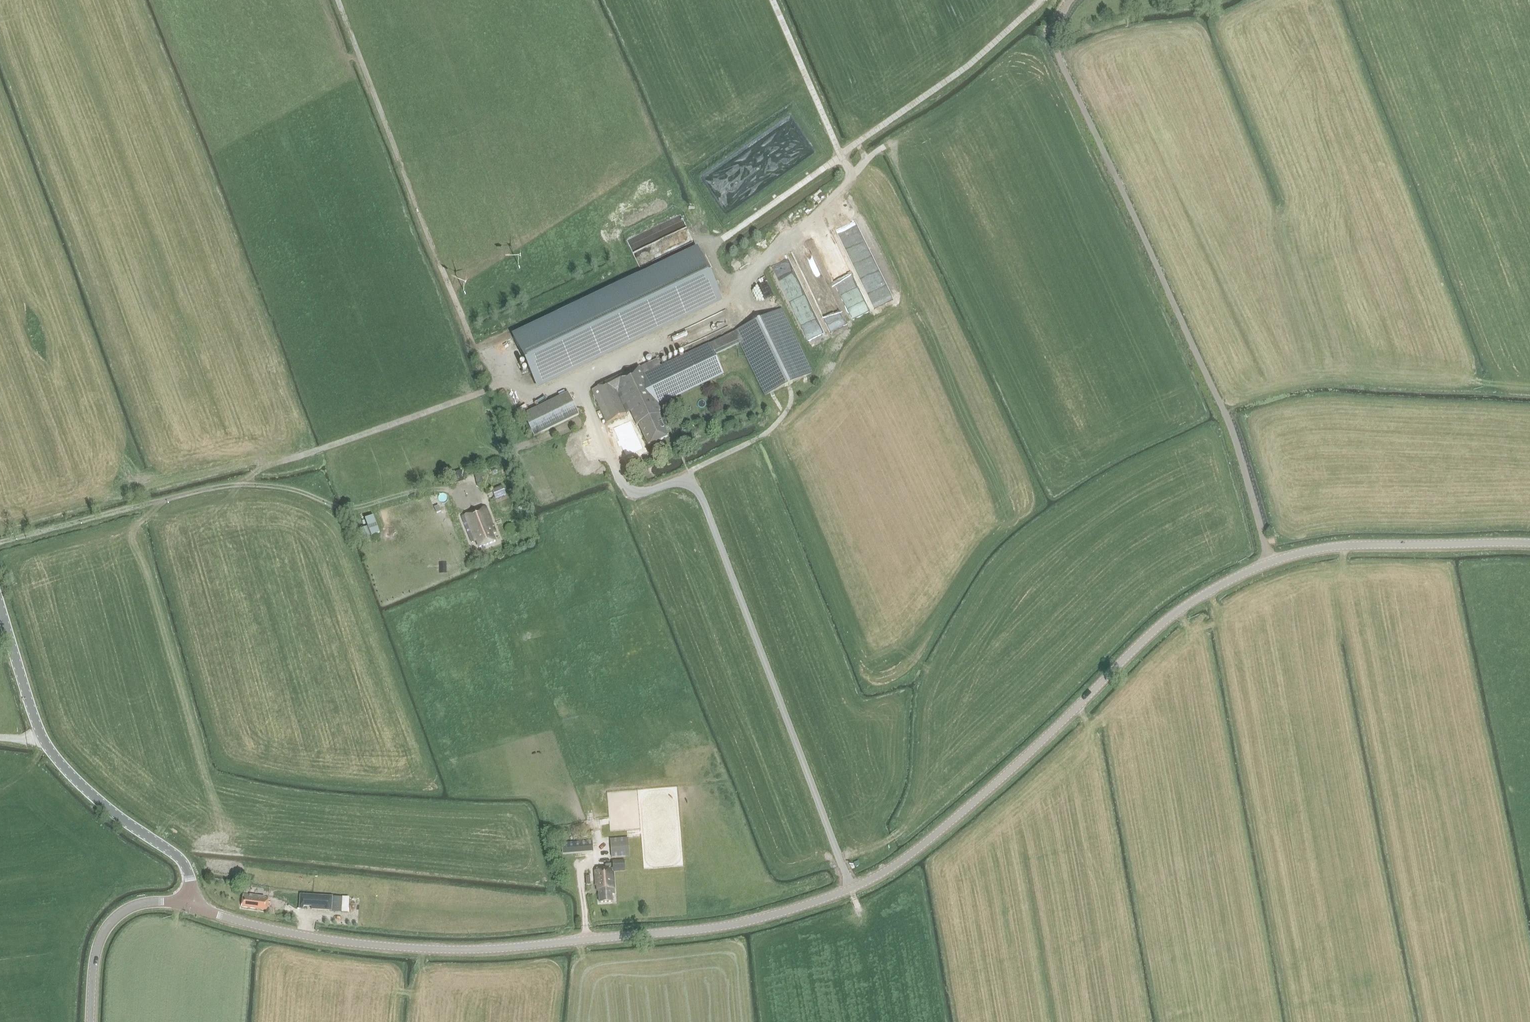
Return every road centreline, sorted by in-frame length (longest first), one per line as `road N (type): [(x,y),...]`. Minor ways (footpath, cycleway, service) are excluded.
road 1 (secondary): [(190,906),(324,939),(422,949),(749,921),(850,892),(900,862),(1209,591),(1270,562),(1371,543),(1529,545)]
road 2 (track): [(1270,562),(1224,412),(1056,55),(1054,34),(1074,0)]
road 3 (track): [(0,544),(228,485),(283,488),(347,509),(415,492),(455,489),(475,497)]
road 4 (tertiary): [(190,906),(183,863),(53,755),(0,607)]
road 5 (secondary): [(90,1021),(94,959),(110,923),(140,904),(190,906)]

